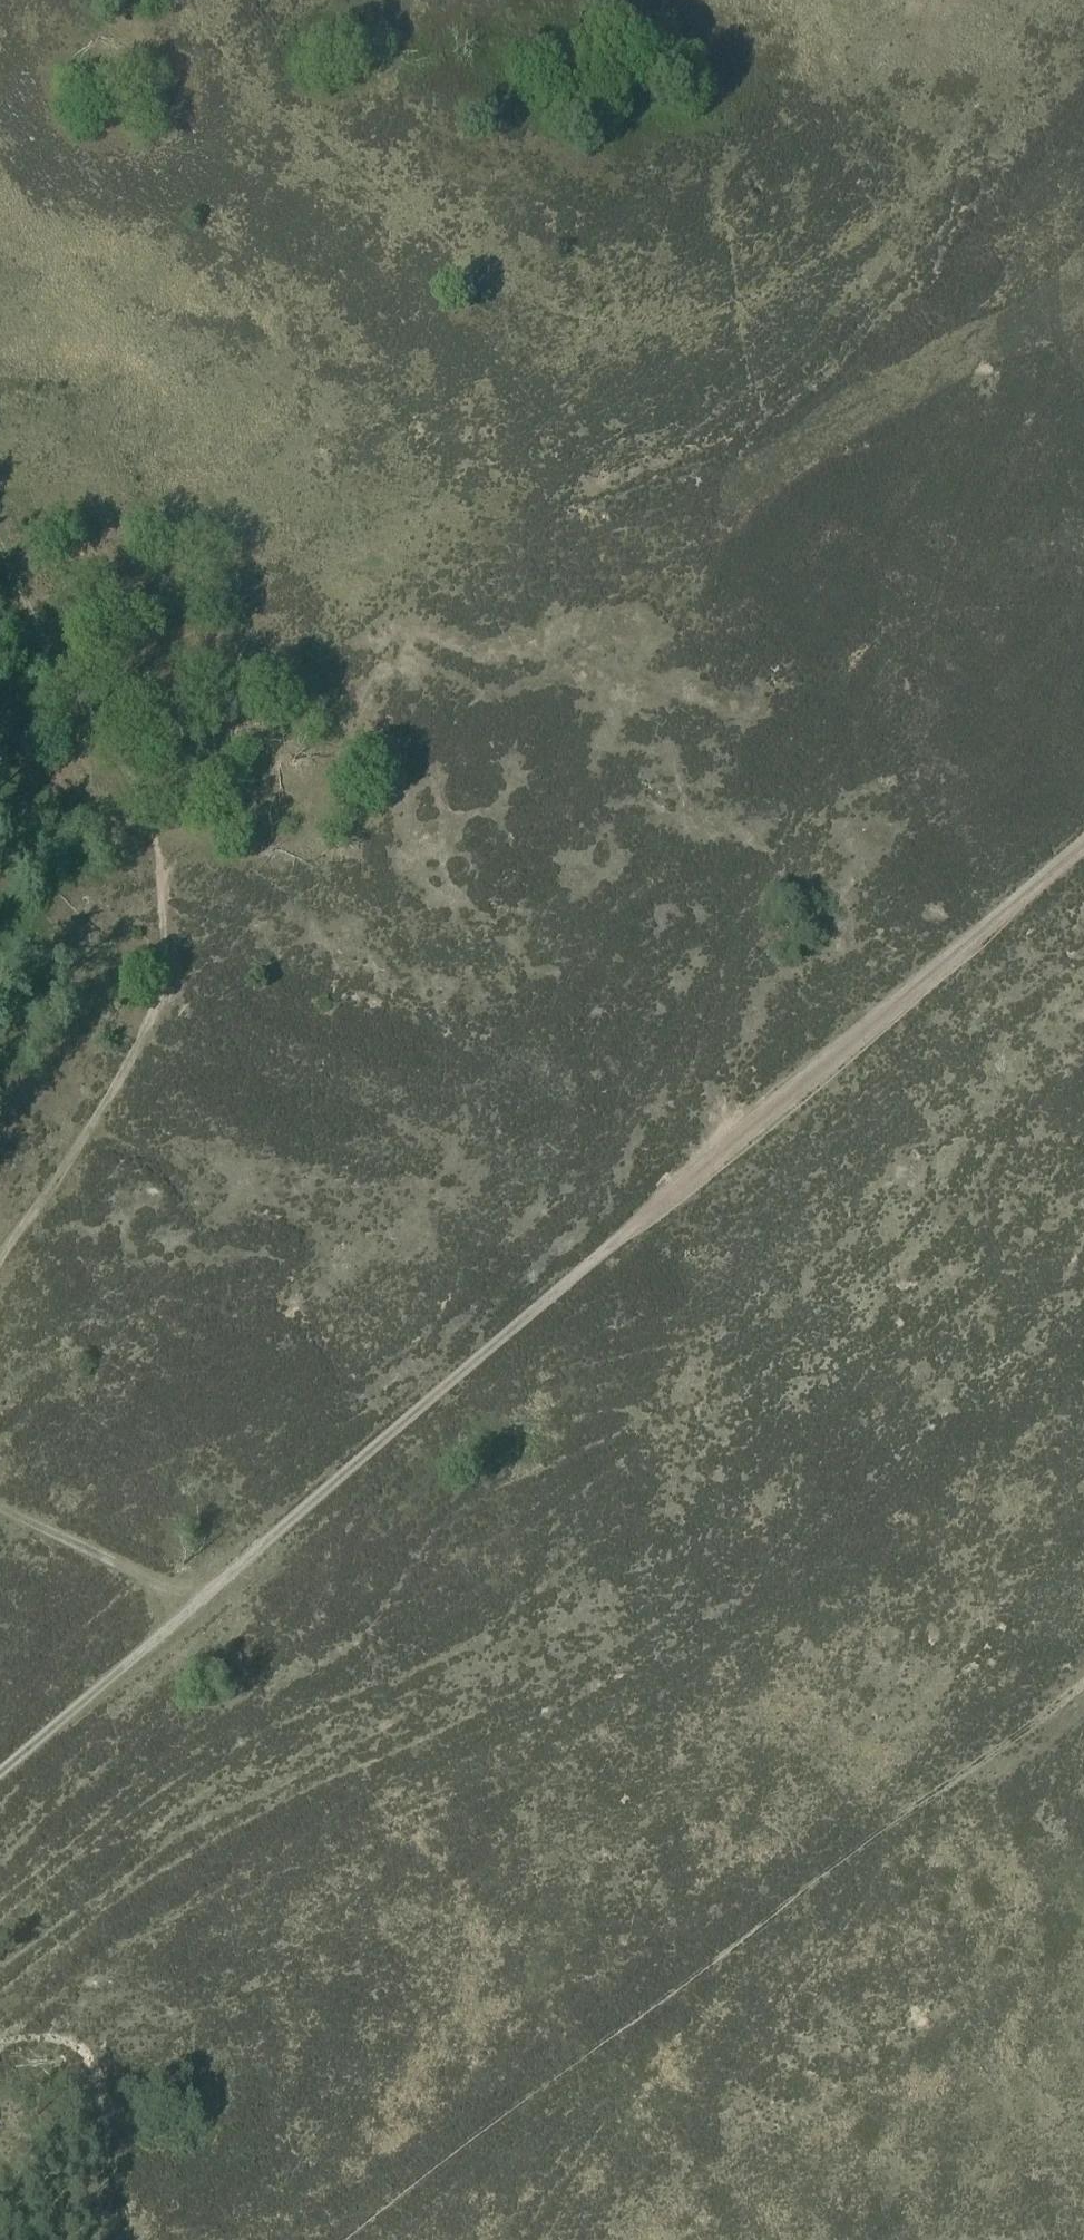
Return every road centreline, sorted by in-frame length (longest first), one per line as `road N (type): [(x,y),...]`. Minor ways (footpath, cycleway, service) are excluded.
road 1 (track): [(1083,847),(0,1766)]
road 2 (track): [(0,1512),(193,1602)]

